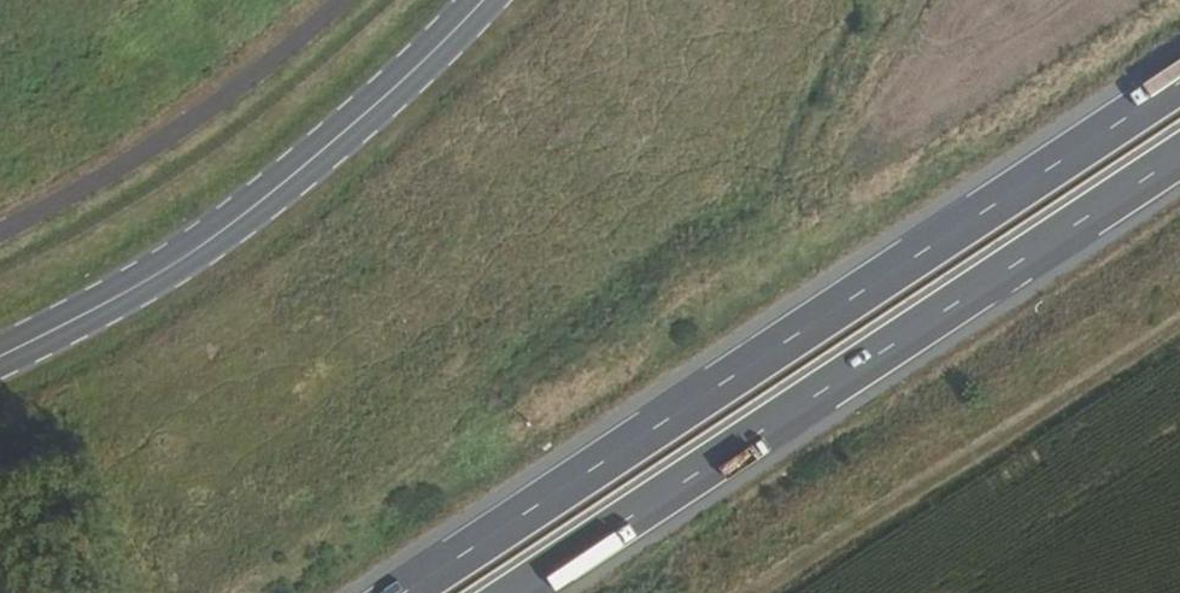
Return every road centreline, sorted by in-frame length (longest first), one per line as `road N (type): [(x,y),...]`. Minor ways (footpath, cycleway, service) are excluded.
road 1 (trunk): [(1179,71),(387,592)]
road 2 (trunk): [(504,592),(1179,148)]
road 3 (secondary): [(484,0),(387,102),(267,199),(120,296),(0,357)]

